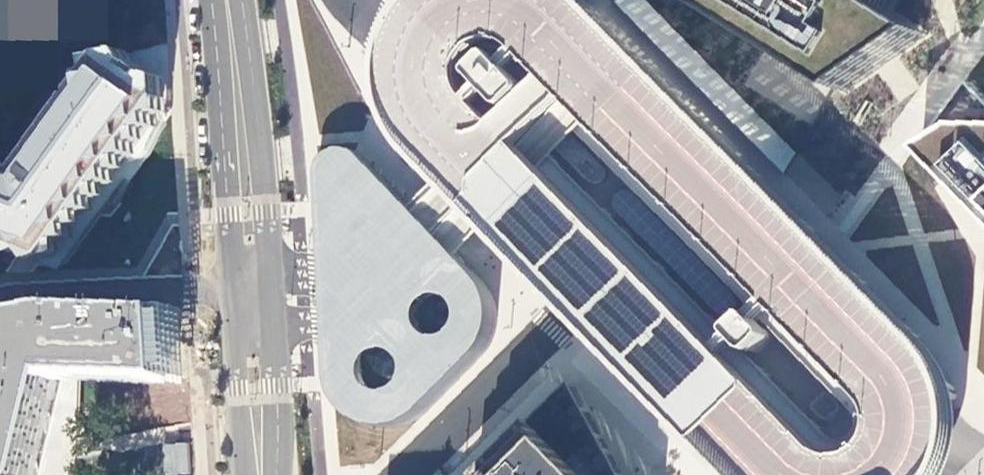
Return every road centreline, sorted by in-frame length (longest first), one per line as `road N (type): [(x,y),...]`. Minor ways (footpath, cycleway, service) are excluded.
road 1 (primary): [(226,0),(261,474)]

